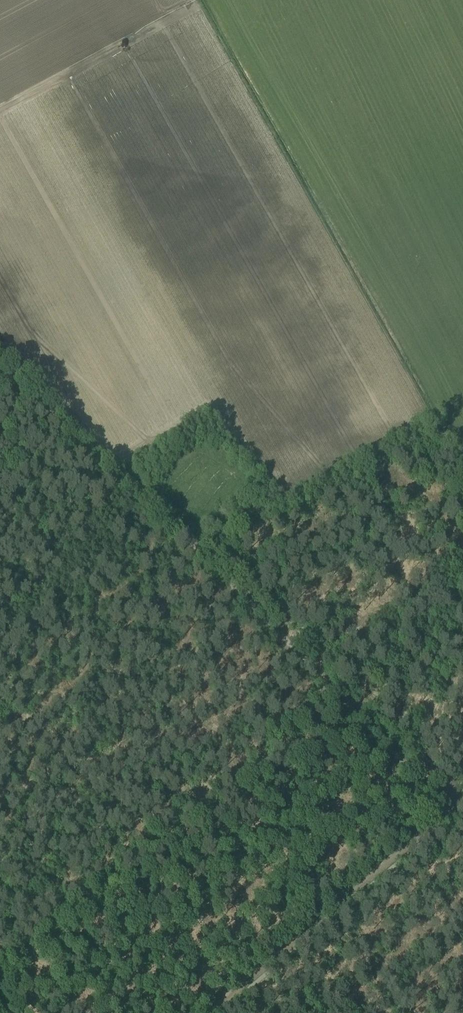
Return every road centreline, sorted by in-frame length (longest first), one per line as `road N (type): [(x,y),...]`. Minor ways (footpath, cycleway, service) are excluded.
road 1 (track): [(206,1012),(448,808)]
road 2 (track): [(0,350),(134,484)]

